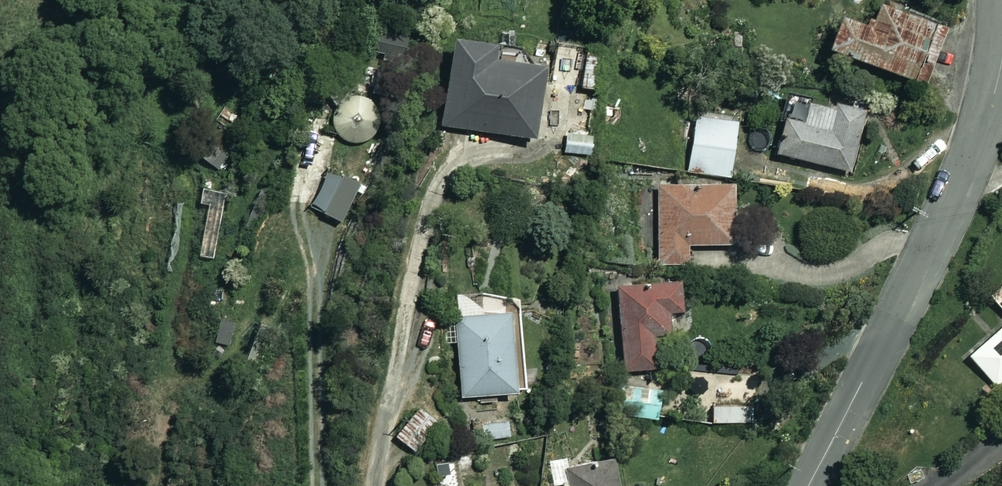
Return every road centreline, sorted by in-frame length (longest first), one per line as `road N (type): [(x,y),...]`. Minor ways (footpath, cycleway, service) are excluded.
road 1 (residential): [(1001,60),(946,219),(808,485)]

